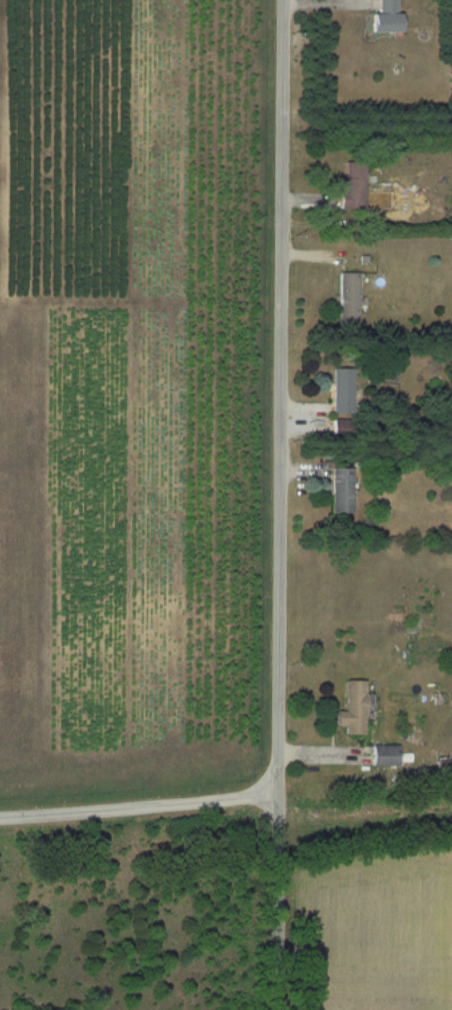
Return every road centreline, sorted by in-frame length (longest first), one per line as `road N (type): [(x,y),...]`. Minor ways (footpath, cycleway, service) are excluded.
road 1 (residential): [(282,1009),(283,0)]
road 2 (residential): [(277,800),(0,814)]

